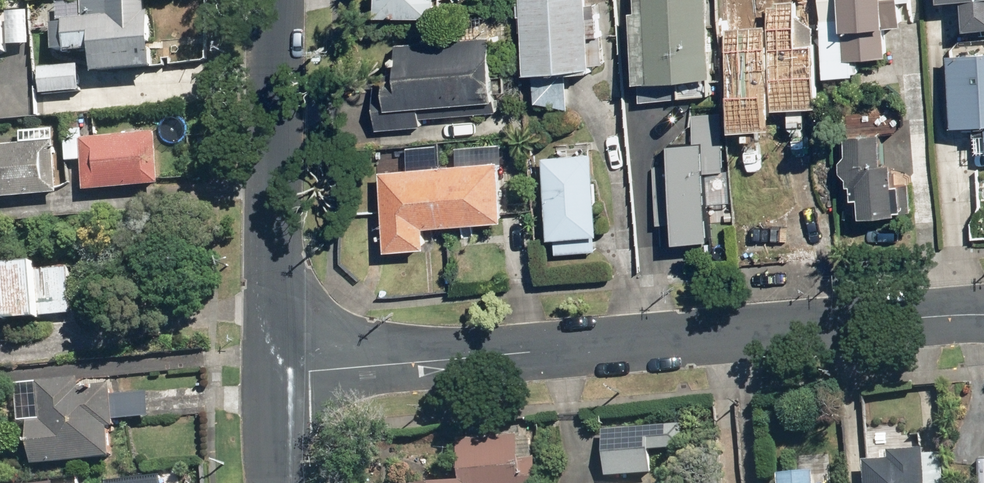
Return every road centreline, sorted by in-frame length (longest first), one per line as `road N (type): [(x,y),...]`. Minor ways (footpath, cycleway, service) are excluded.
road 1 (residential): [(983,315),(273,374)]
road 2 (residential): [(275,0),(273,374)]

